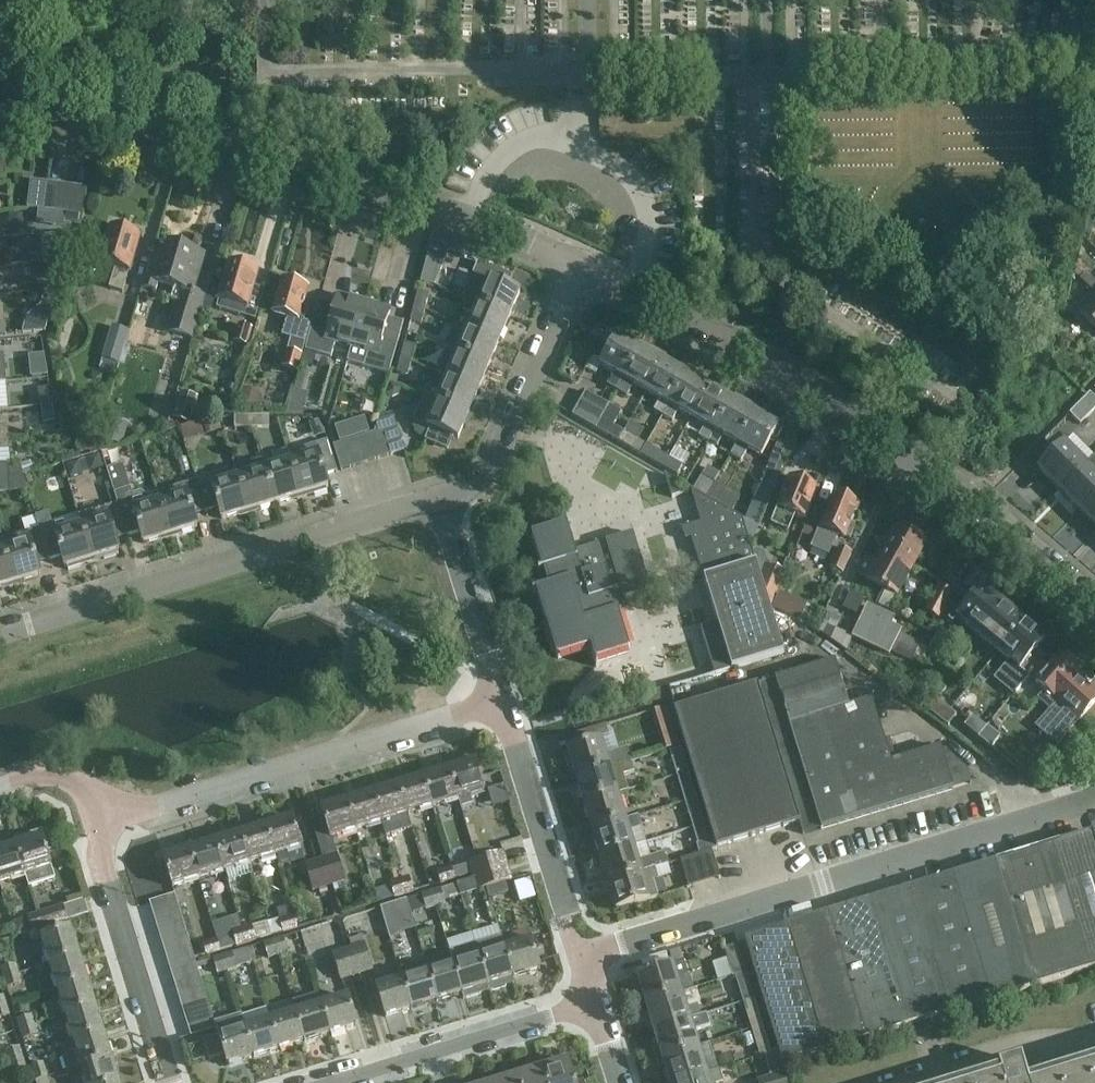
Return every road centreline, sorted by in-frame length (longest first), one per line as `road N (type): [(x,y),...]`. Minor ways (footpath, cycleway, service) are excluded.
road 1 (residential): [(1094,608),(858,429),(708,332),(579,263)]
road 2 (residential): [(579,263),(469,218),(295,168),(159,142),(0,126)]
road 3 (residential): [(1094,795),(1000,842),(582,960)]
road 4 (residential): [(0,628),(437,504)]
road 5 (residential): [(85,801),(108,820),(128,820),(502,706)]
road 6 (residential): [(170,1082),(85,801)]
road 7 (residential): [(437,504),(467,494),(488,475),(579,263)]
road 8 (residential): [(330,1082),(596,1005)]
road 9 (residential): [(582,960),(502,706)]
road 10 (residential): [(502,706),(437,504)]
road 11 (residential): [(907,1082),(1094,1030)]

